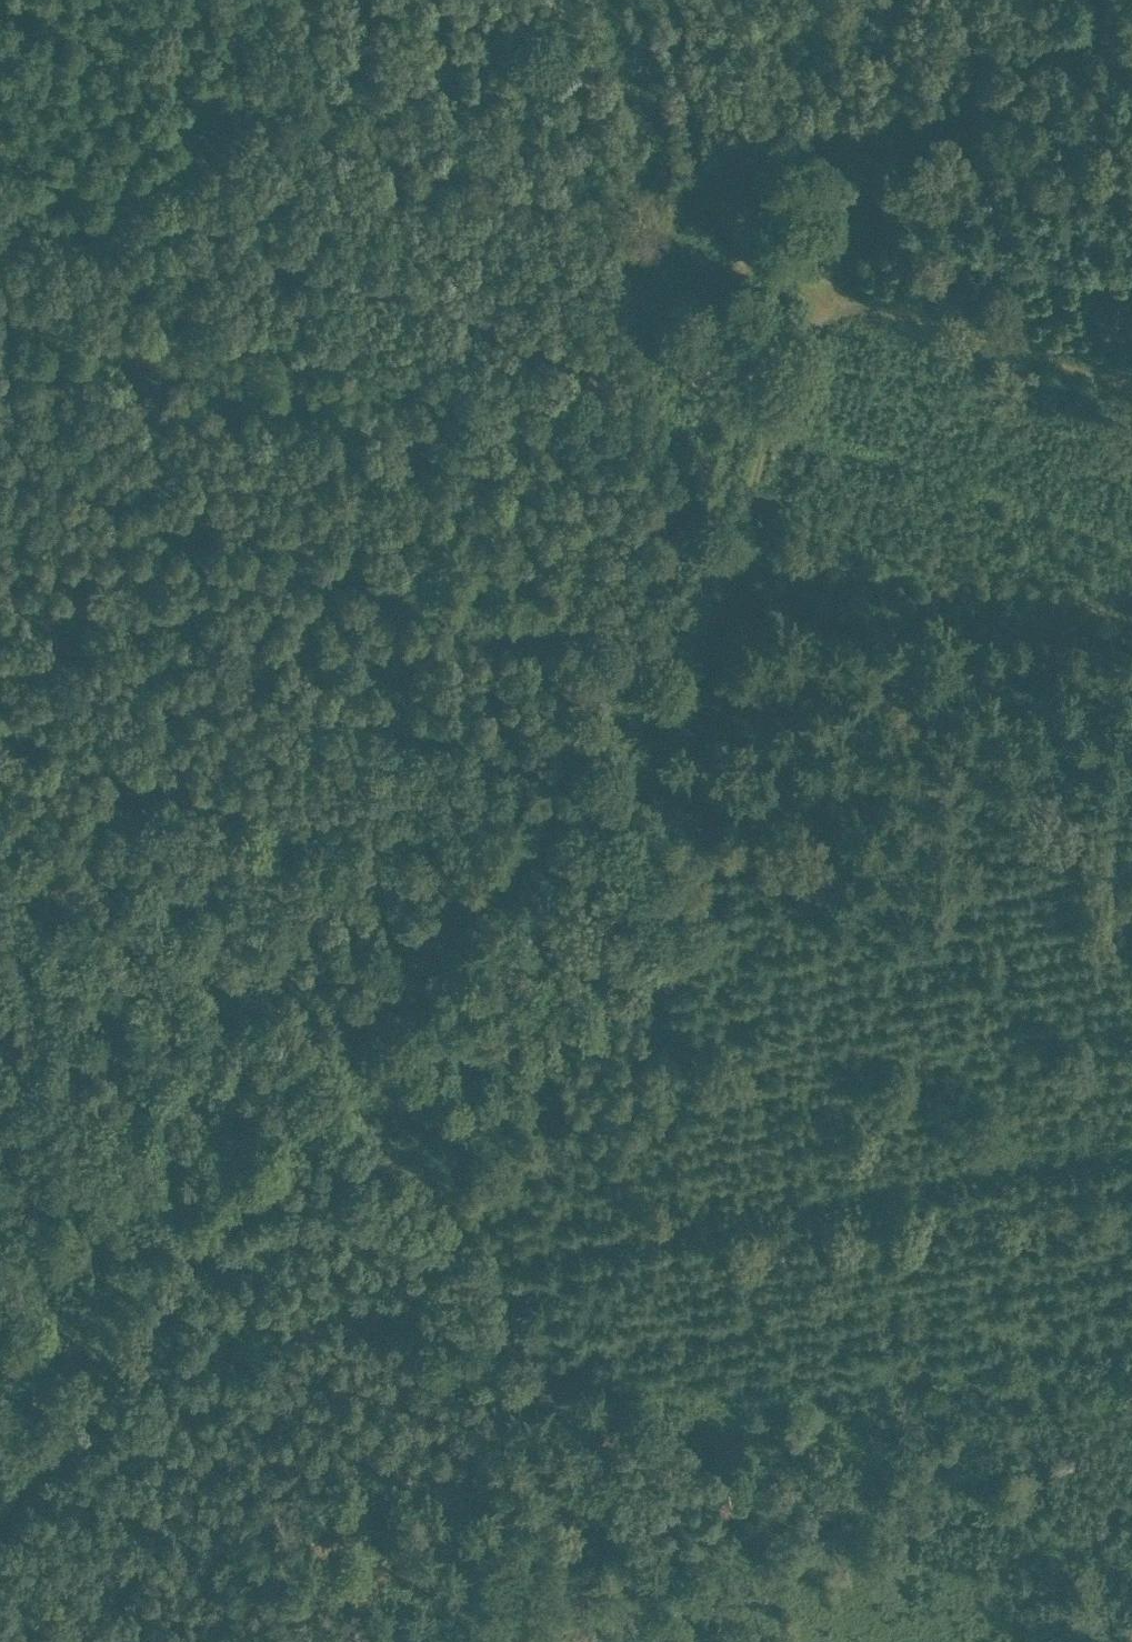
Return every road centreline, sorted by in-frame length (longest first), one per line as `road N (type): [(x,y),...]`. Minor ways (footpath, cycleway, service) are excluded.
road 1 (track): [(1131,355),(926,289),(861,296),(807,361),(738,555),(643,685),(150,1270),(0,1490)]

